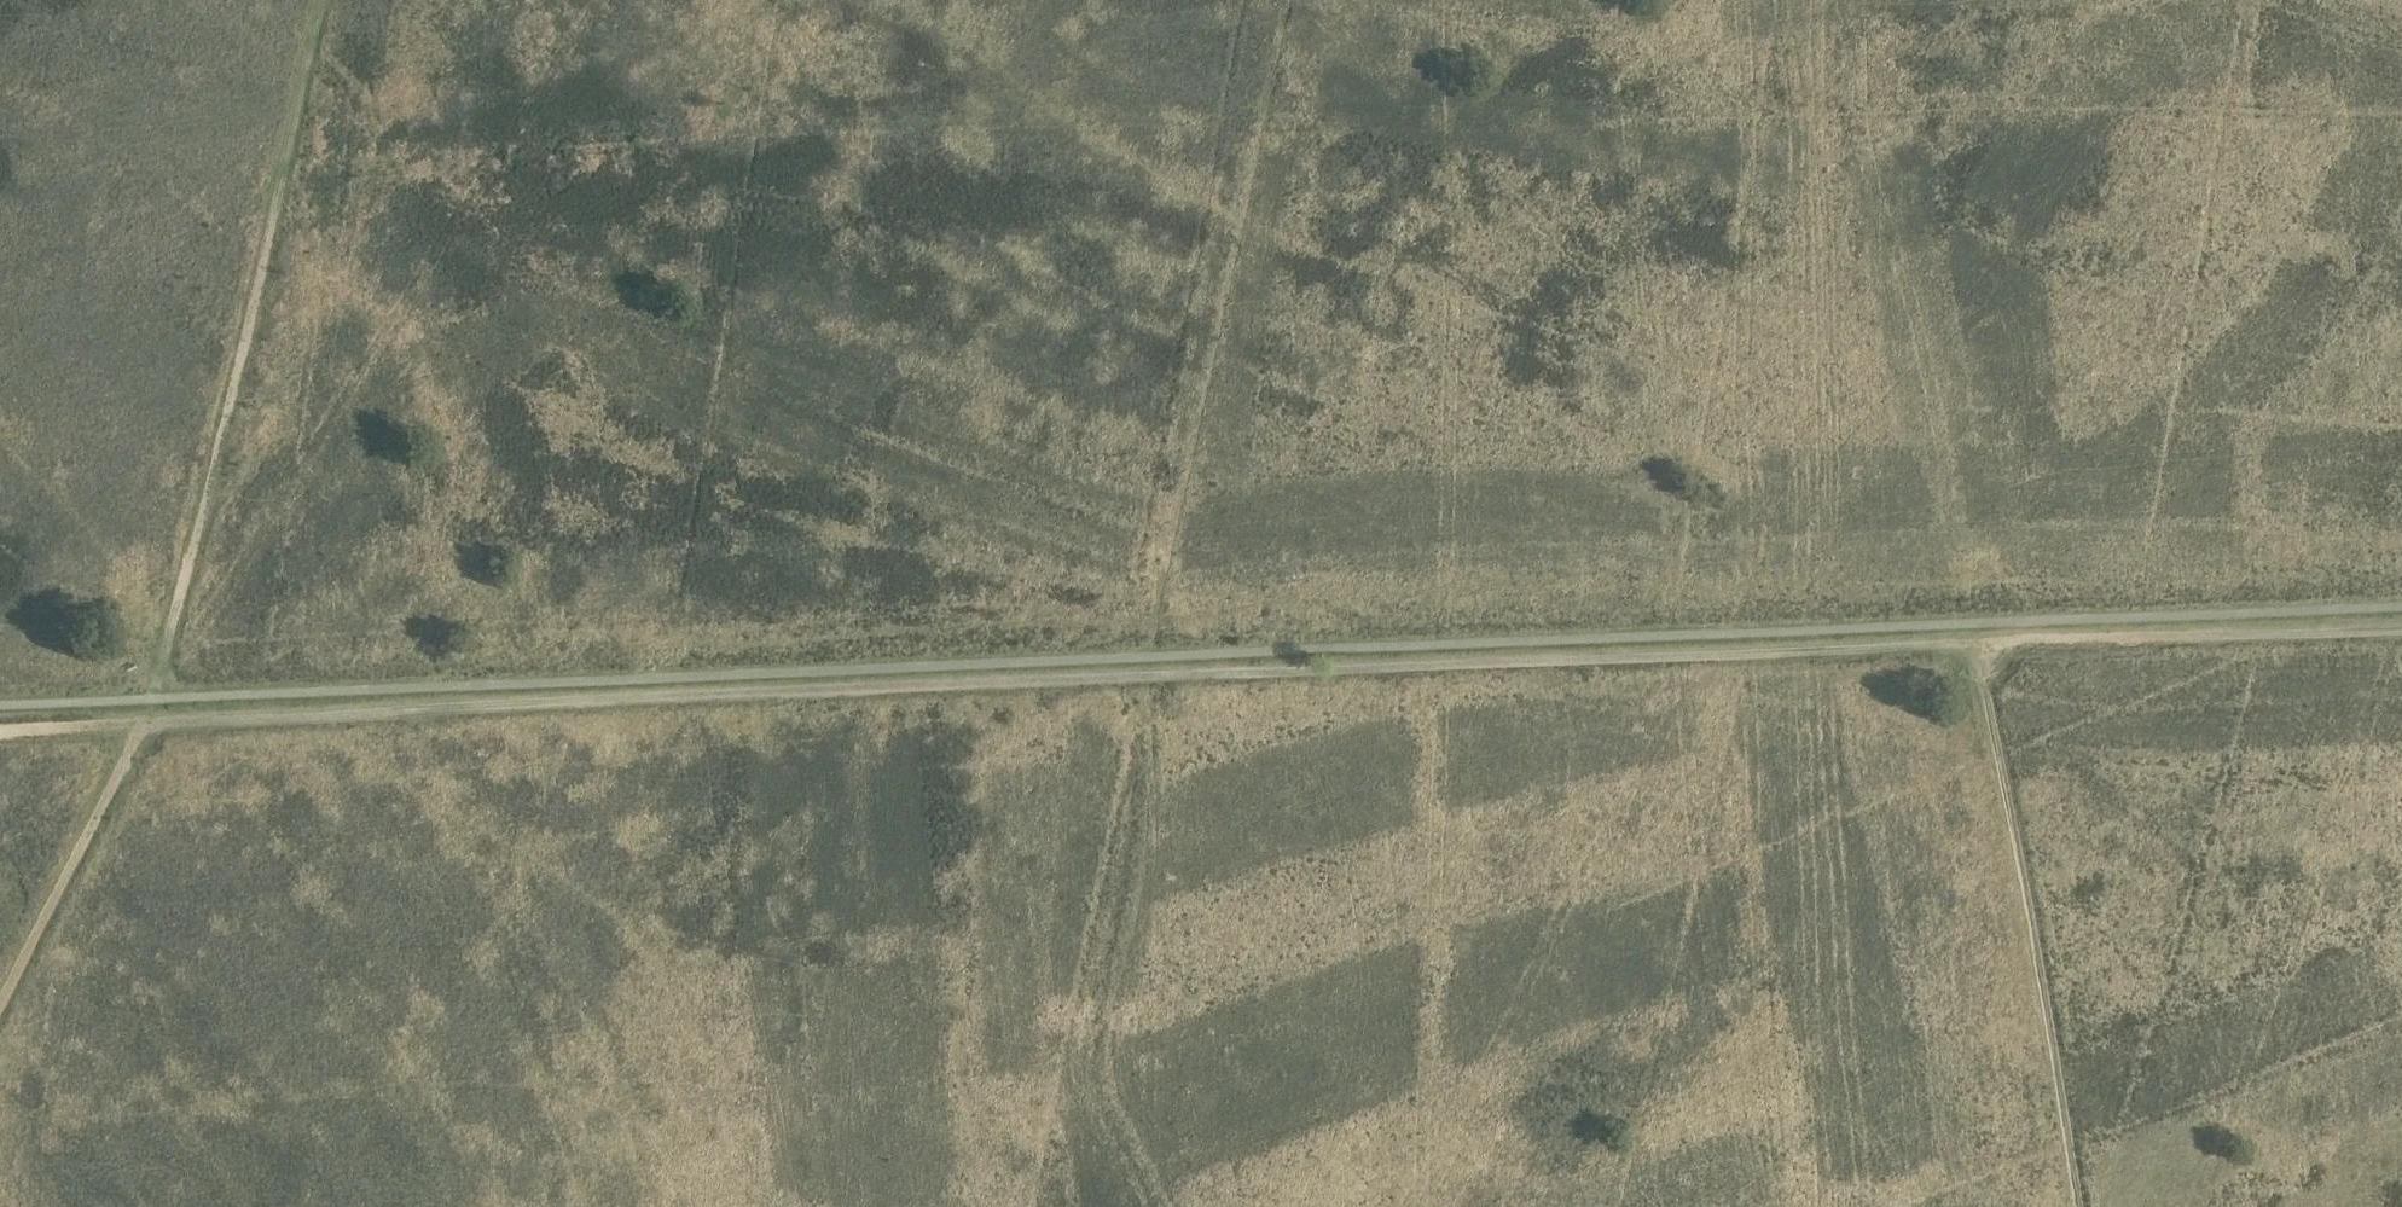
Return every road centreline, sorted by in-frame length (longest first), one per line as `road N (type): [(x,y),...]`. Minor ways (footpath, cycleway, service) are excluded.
road 1 (track): [(140,734),(1977,645),(2401,631)]
road 2 (track): [(2079,1206),(1974,624)]
road 3 (track): [(0,992),(140,734)]
road 4 (track): [(0,739),(140,734)]

